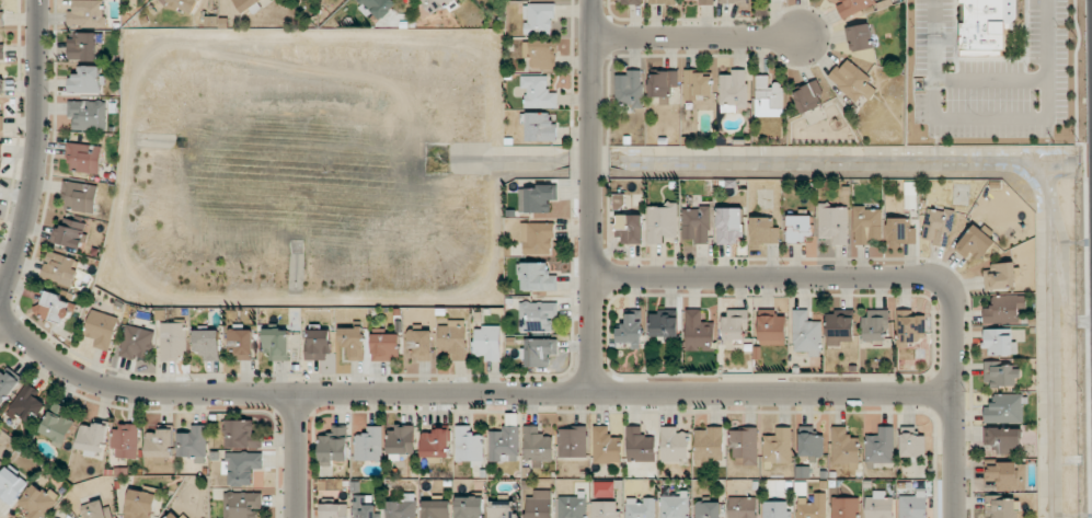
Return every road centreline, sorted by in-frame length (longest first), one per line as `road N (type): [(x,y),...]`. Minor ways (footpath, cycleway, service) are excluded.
road 1 (residential): [(0,326),(77,375),(148,393),(954,394)]
road 2 (residential): [(590,279),(945,283),(955,309),(956,517)]
road 3 (residential): [(592,0),(590,395)]
road 4 (residential): [(0,306),(34,179),(39,0)]
road 5 (residential): [(591,39),(806,38)]
road 6 (residential): [(296,396),(298,517)]

